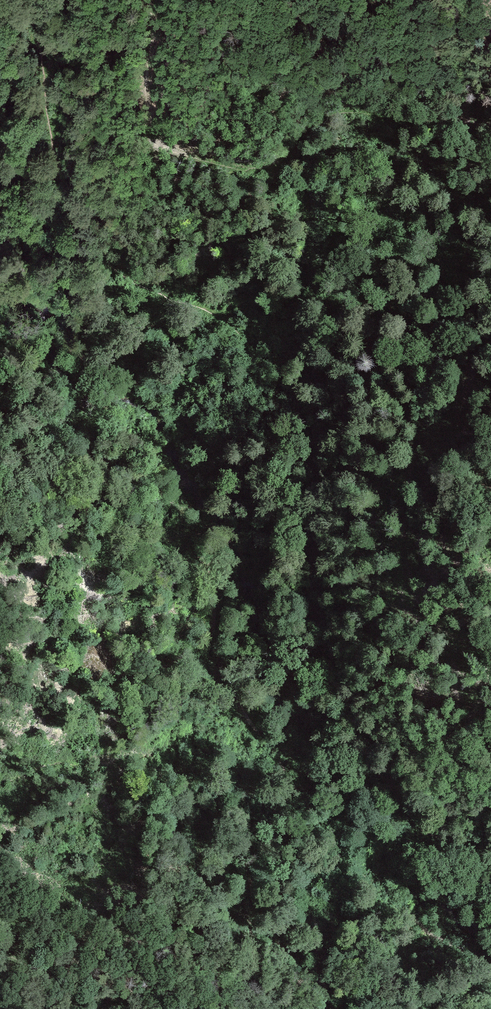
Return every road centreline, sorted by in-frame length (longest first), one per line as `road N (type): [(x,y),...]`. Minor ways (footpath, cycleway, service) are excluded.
road 1 (track): [(490,858),(408,818),(321,642),(306,568),(314,429),(299,390),(220,316),(118,274),(78,221),(55,155),(27,0)]
road 2 (track): [(151,0),(148,99),(167,148),(271,169),(320,121),(351,111),(490,139)]
road 3 (track): [(490,645),(442,632),(408,580),(403,519),(419,430)]

